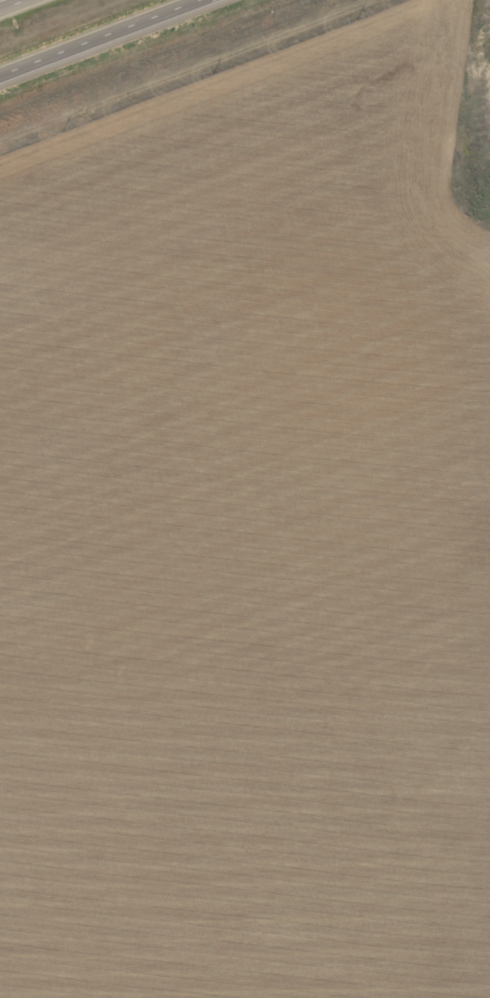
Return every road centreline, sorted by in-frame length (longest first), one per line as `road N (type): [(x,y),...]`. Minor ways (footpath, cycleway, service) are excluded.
road 1 (trunk): [(0,74),(196,0)]

